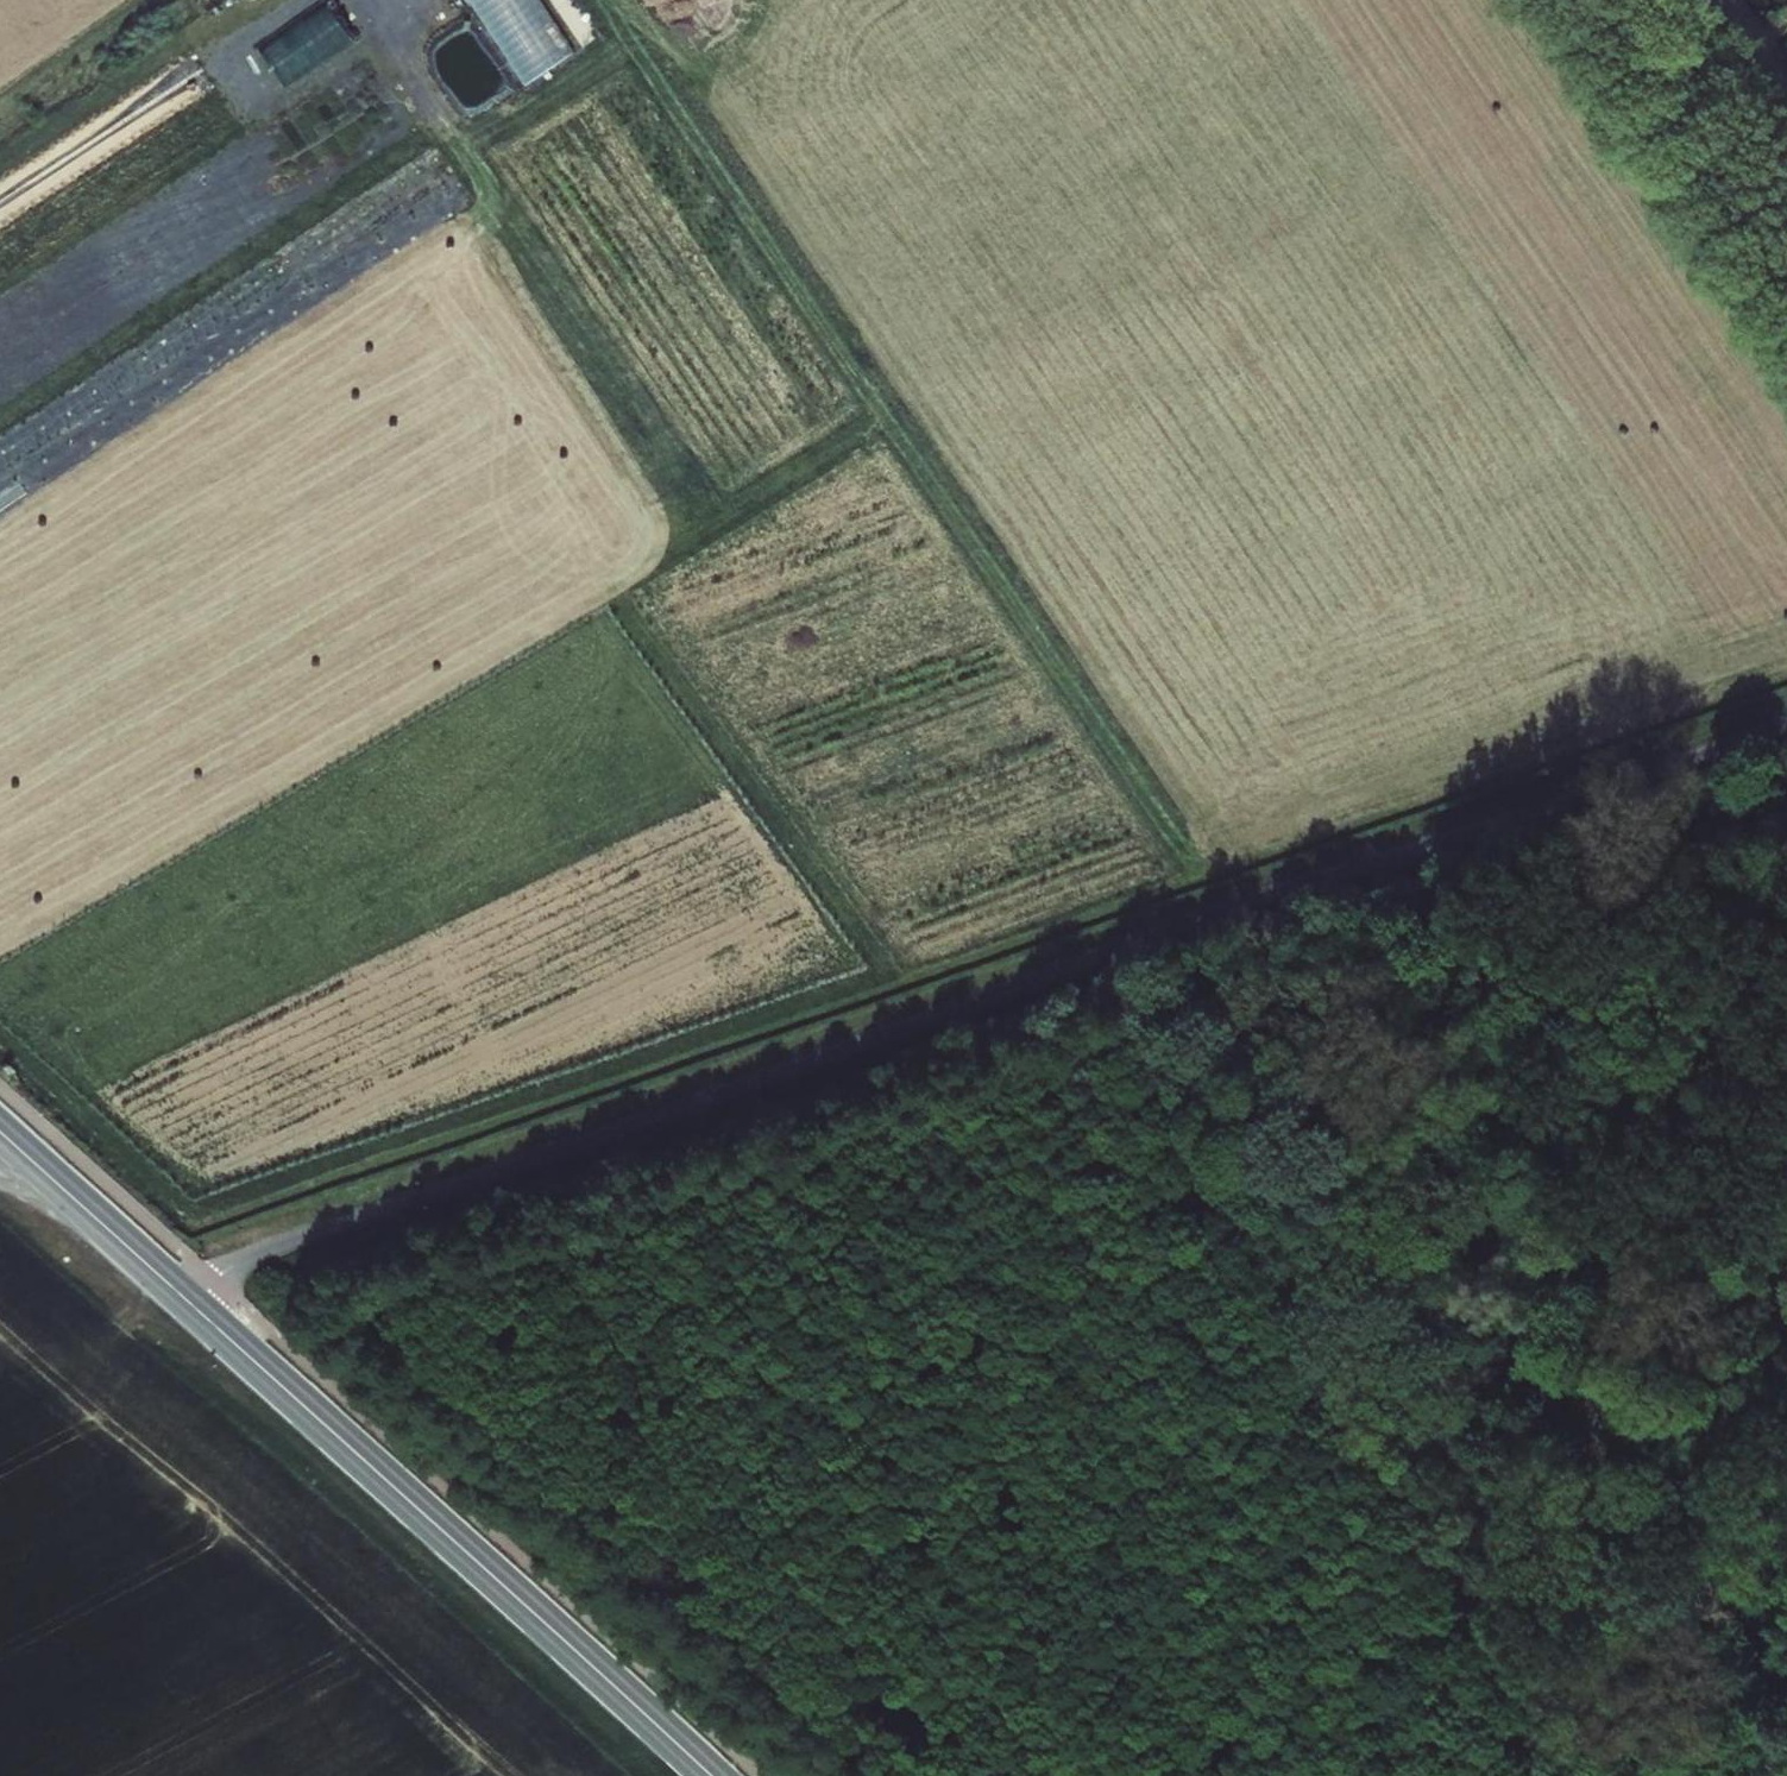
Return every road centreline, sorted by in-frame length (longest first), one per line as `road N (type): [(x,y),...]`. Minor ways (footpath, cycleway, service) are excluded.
road 1 (tertiary): [(0,1130),(710,1775)]
road 2 (track): [(1786,313),(1576,0)]

